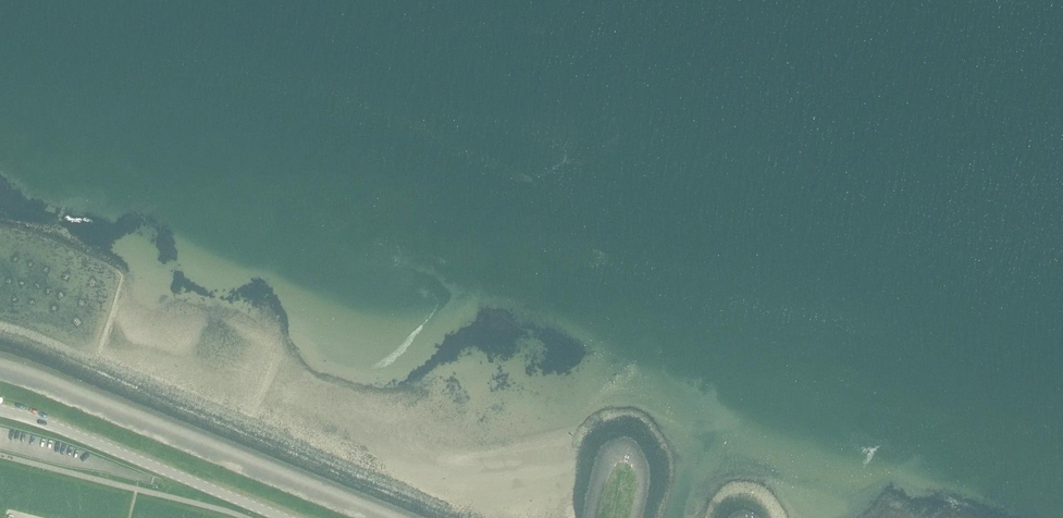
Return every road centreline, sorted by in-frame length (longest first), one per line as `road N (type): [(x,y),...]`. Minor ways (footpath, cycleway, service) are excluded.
road 1 (tertiary): [(285,517),(0,412)]

